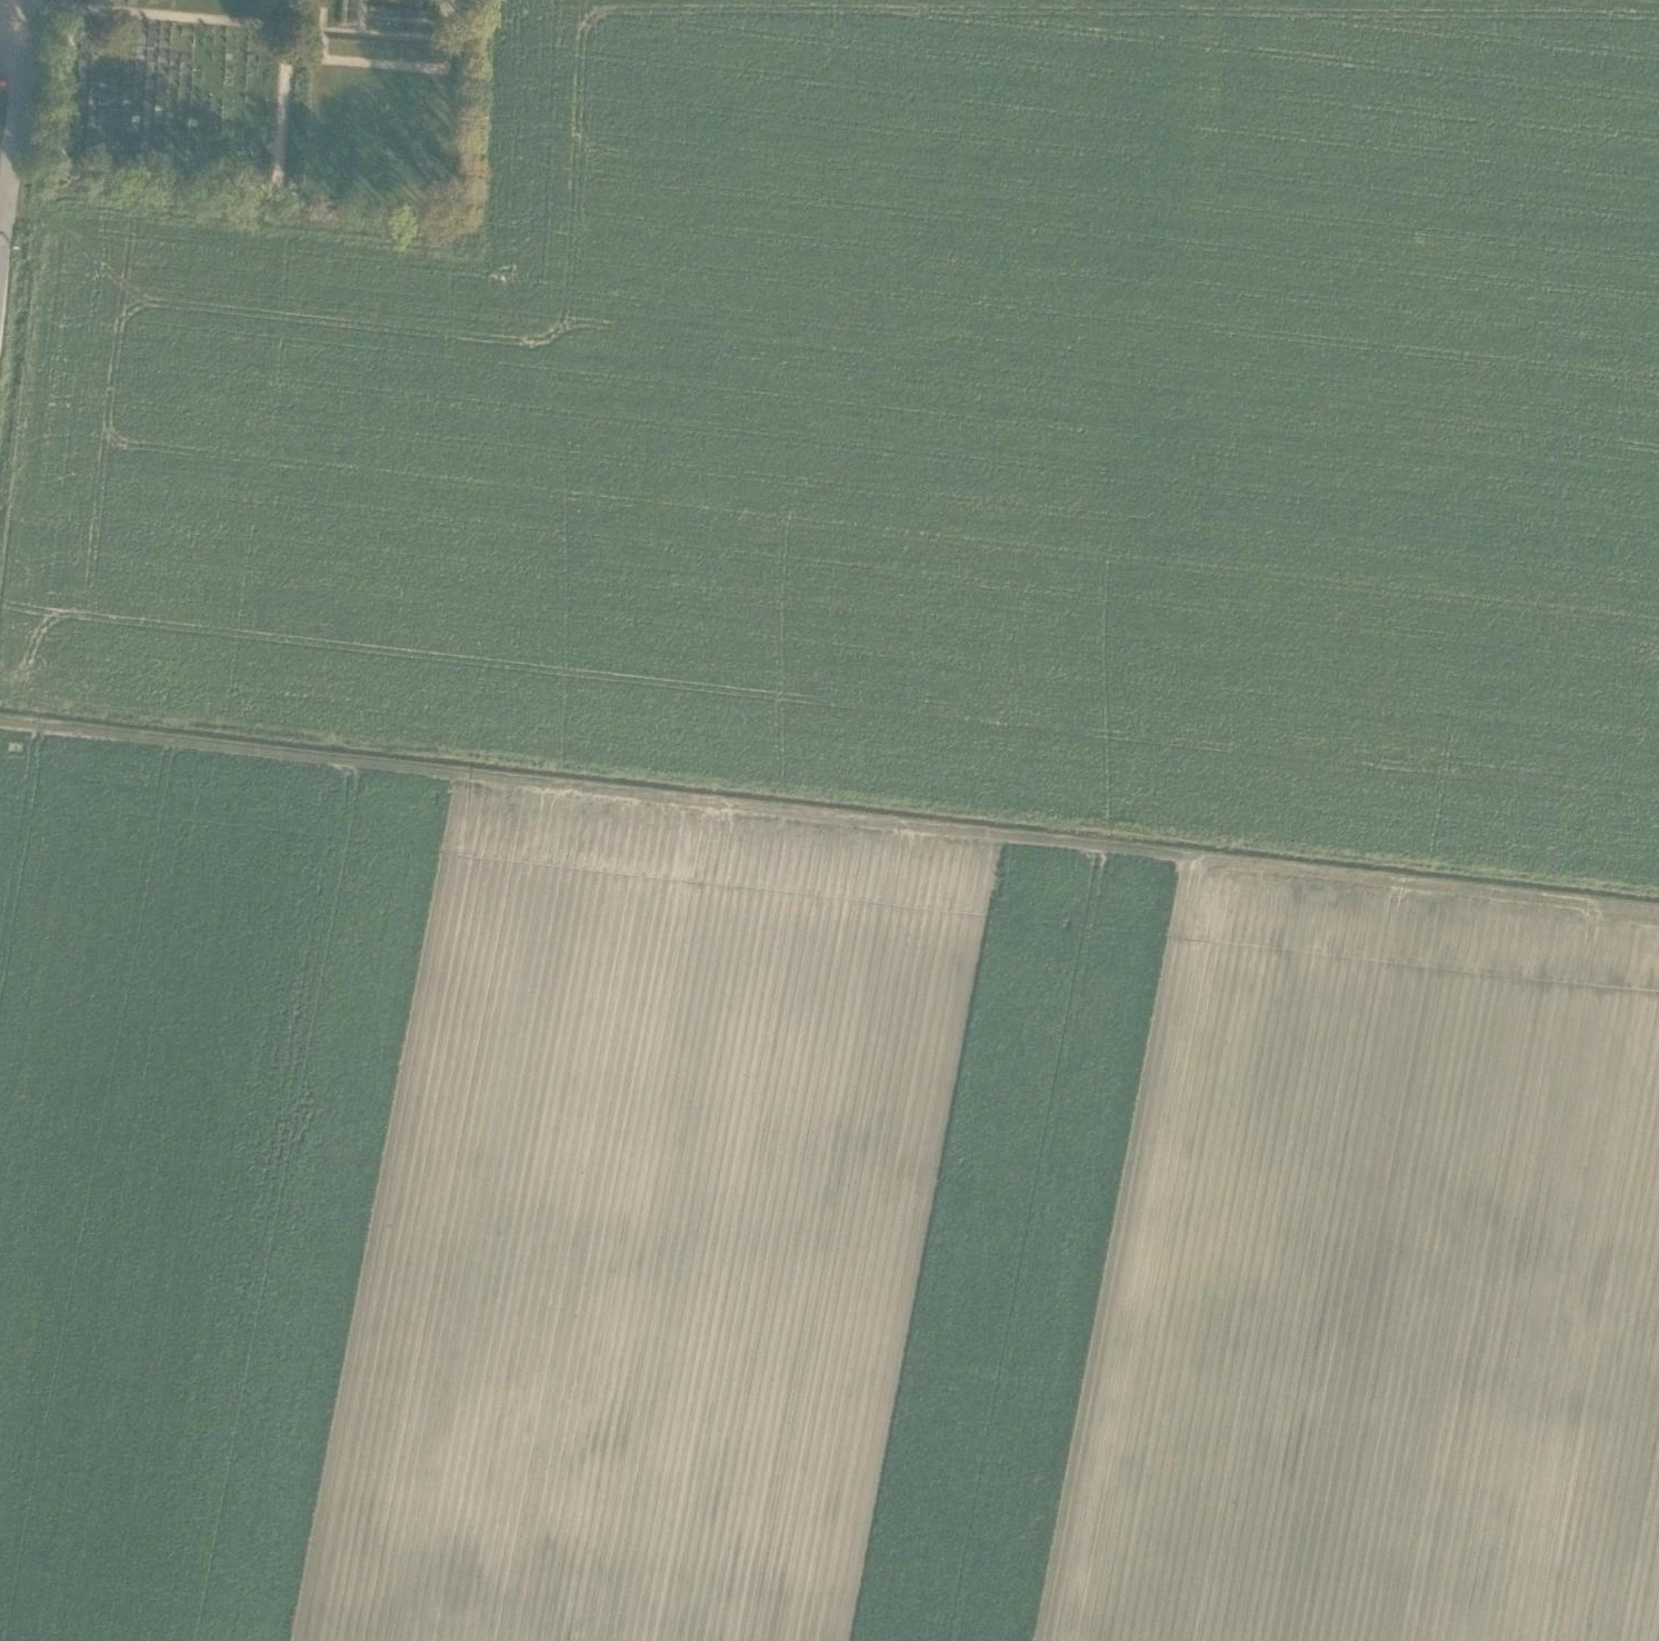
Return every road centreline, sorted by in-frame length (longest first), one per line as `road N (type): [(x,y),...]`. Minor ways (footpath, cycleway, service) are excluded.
road 1 (tertiary): [(0,255),(32,0)]

